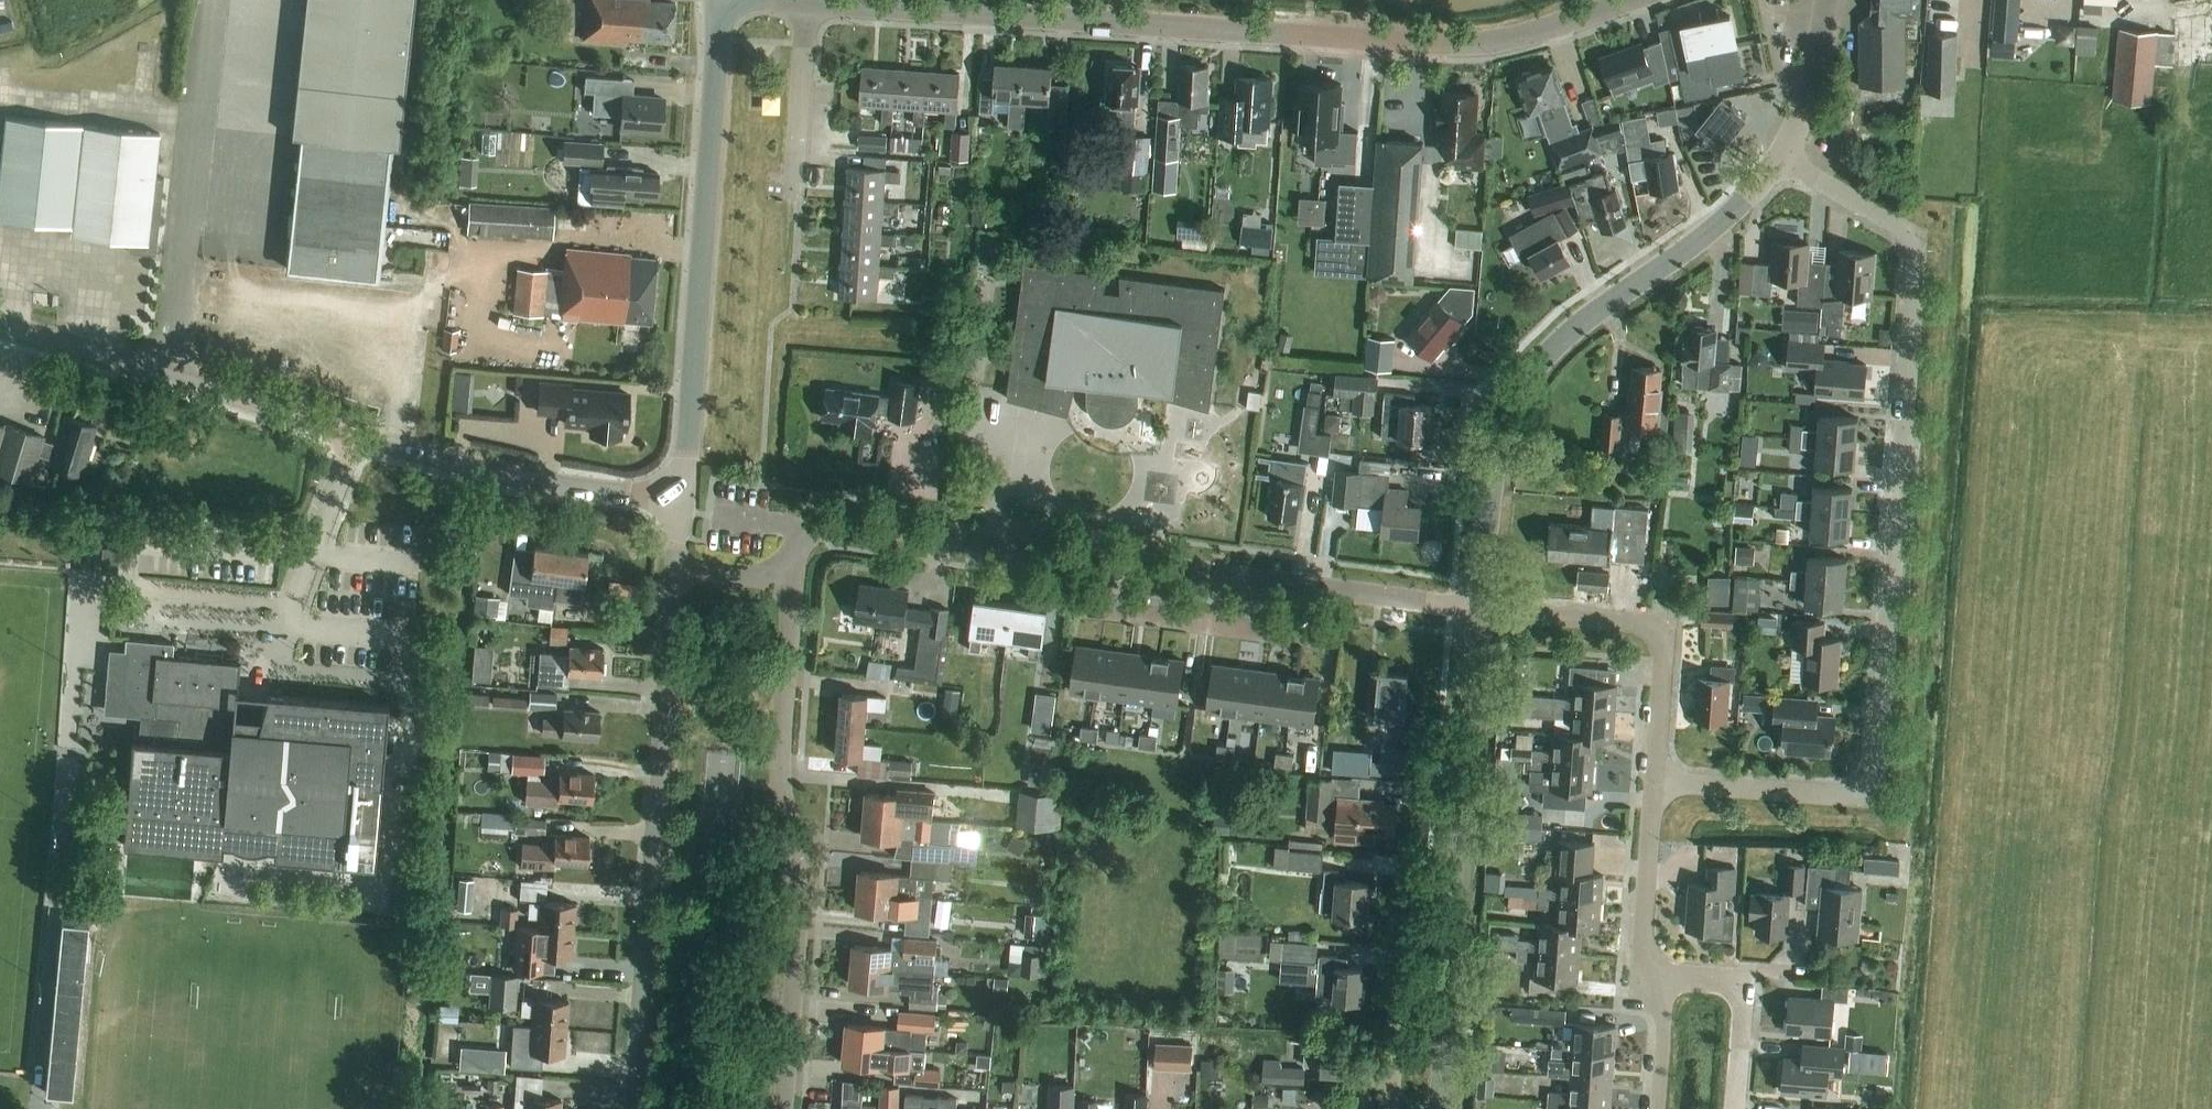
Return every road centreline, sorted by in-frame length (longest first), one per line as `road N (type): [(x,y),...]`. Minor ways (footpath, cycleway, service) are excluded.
road 1 (residential): [(1654,780),(1850,793),(1879,764),(1917,238),(1782,162)]
road 2 (tertiary): [(809,7),(1454,47),(1528,35),(1631,0)]
road 3 (tertiary): [(0,335),(470,470),(679,493)]
road 4 (tertiary): [(1481,610),(1498,438),(1522,382),(1557,345),(1708,234),(1782,162)]
road 5 (residential): [(785,1108),(799,908),(781,773),(792,615),(781,568)]
road 6 (unclassified): [(637,1108),(674,571)]
road 7 (tertiary): [(679,493),(718,0)]
road 8 (unclassified): [(1212,573),(855,523)]
road 9 (residential): [(1654,780),(1665,626),(1481,610)]
road 10 (residential): [(1388,1108),(1409,875),(1460,871)]
road 11 (unclassified): [(1481,610),(1212,573)]
road 12 (tertiary): [(1460,871),(1481,610)]
road 13 (tertiary): [(1440,1108),(1460,871)]
road 14 (residential): [(1659,979),(1641,930),(1654,780)]
road 15 (tertiary): [(1782,162),(1808,99),(1830,0)]
road 16 (residential): [(797,163),(809,7)]
road 17 (residential): [(1205,624),(1077,605)]
road 18 (residential): [(1658,1108),(1659,979)]
road 19 (residential): [(1744,982),(1735,1108)]
road 20 (residential): [(1330,641),(1205,624)]

